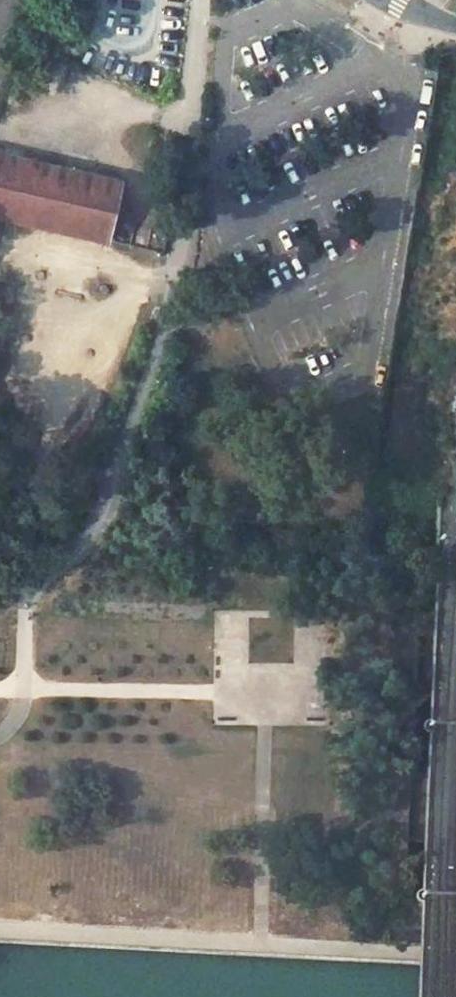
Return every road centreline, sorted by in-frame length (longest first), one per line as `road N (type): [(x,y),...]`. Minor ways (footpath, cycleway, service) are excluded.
road 1 (trunk): [(0,656),(140,681),(455,782)]
road 2 (trunk): [(0,721),(131,740),(455,825)]
road 3 (trunk): [(0,649),(455,669)]
road 4 (trunk): [(455,617),(0,603)]

